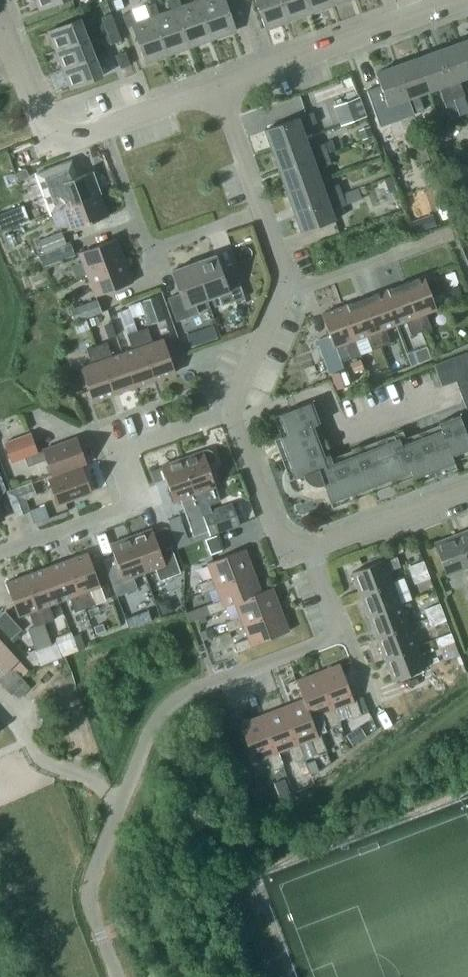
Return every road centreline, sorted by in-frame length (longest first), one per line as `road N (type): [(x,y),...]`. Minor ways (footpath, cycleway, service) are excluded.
road 1 (residential): [(101,936),(90,903),(93,875),(157,721),(199,687),(343,633),(311,551)]
road 2 (track): [(199,687),(252,827),(270,838),(467,702)]
road 3 (residential): [(231,413),(282,268),(218,87)]
road 4 (residential): [(218,87),(464,0)]
road 5 (residential): [(103,127),(64,136),(46,127),(0,17)]
road 6 (residential): [(311,551),(282,546),(273,534),(231,413)]
road 7 (residential): [(137,501),(119,451),(231,413)]
road 8 (residential): [(467,490),(311,551)]
road 9 (track): [(111,832),(165,964)]
road 10 (residential): [(103,127),(218,87)]

